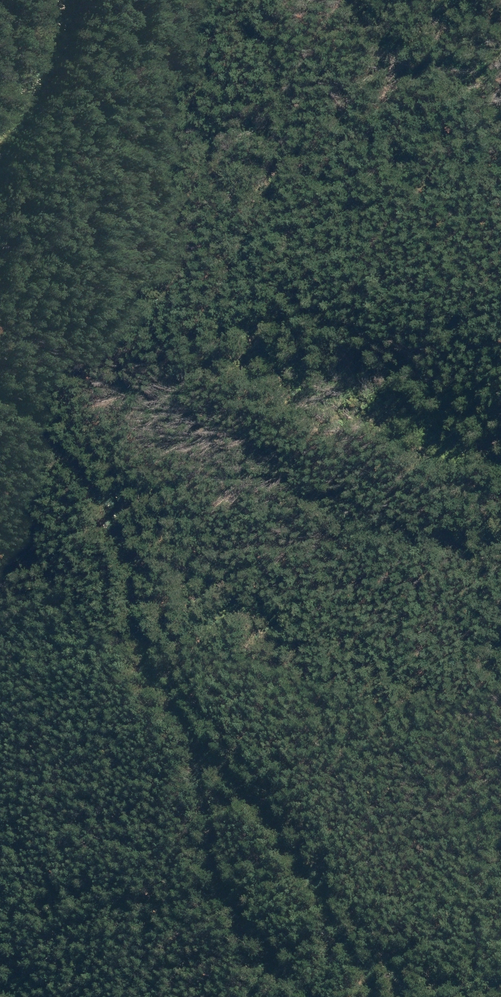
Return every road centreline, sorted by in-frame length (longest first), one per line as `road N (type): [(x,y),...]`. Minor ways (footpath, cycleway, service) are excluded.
road 1 (track): [(0,407),(43,433),(115,519),(167,704),(290,845),(337,919)]
road 2 (track): [(204,747),(196,843),(232,917),(259,952)]
road 3 (track): [(68,0),(0,127)]

